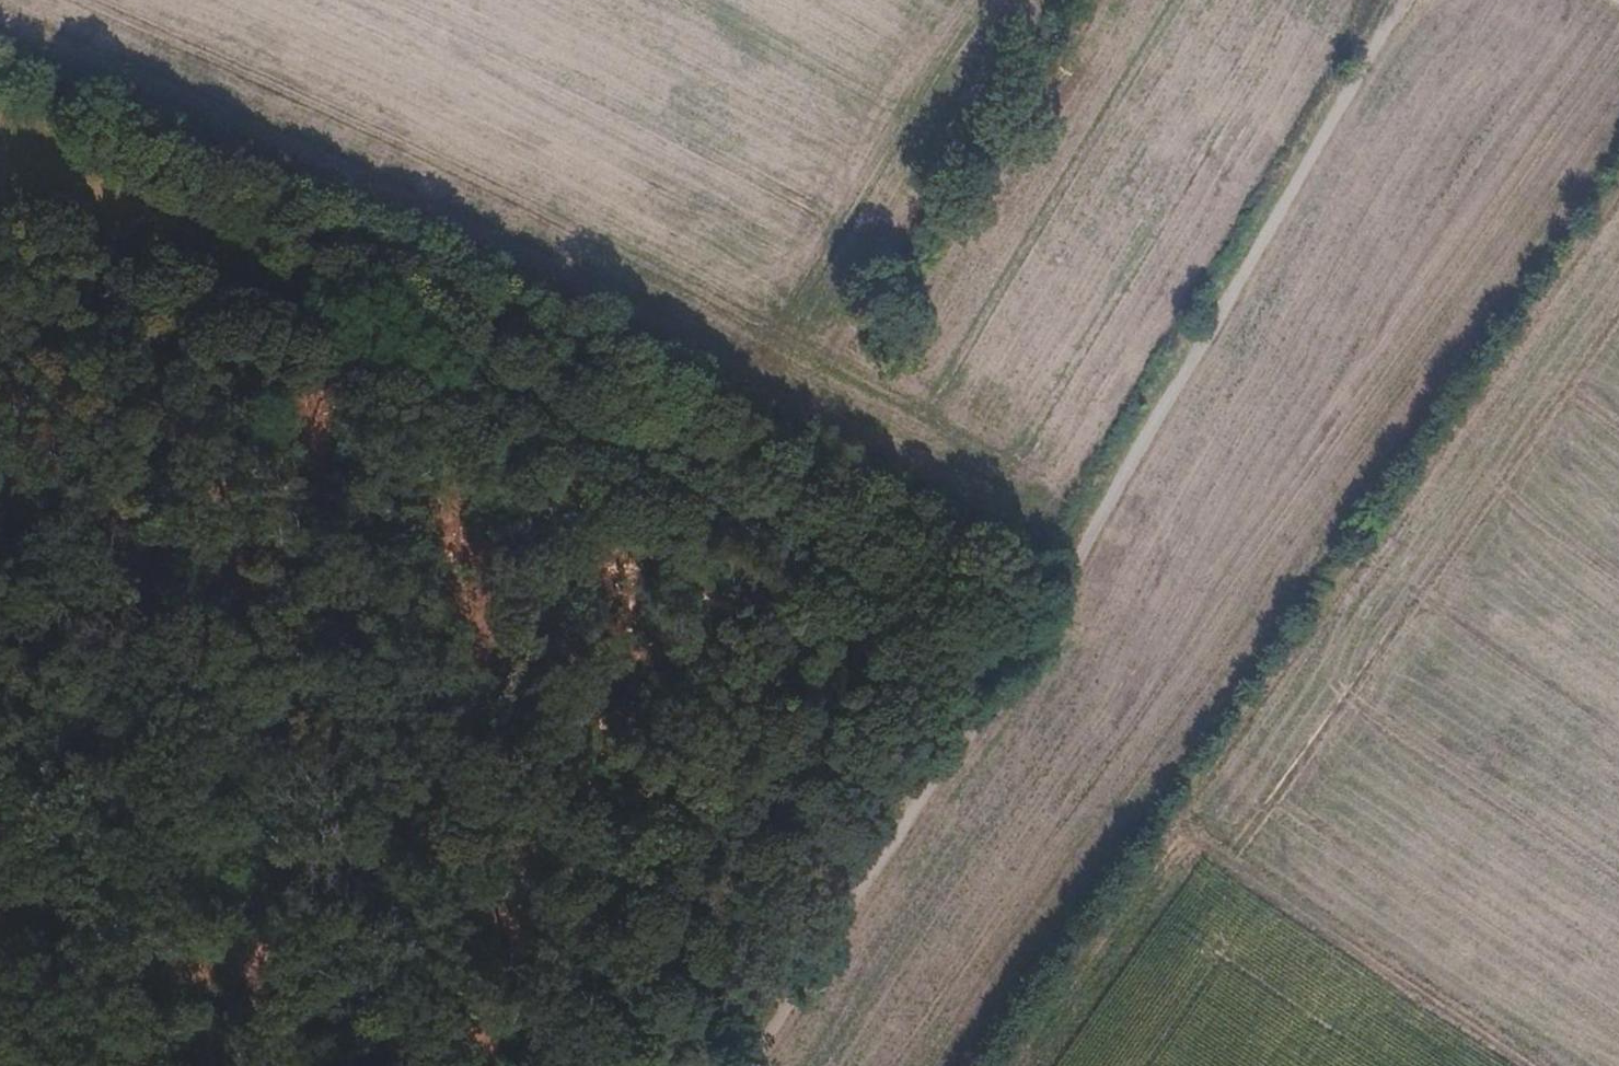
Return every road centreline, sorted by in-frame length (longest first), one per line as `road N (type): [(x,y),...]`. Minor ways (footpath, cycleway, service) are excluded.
road 1 (track): [(1618,199),(1190,793),(1185,832)]
road 2 (track): [(1538,1065),(1185,832)]

